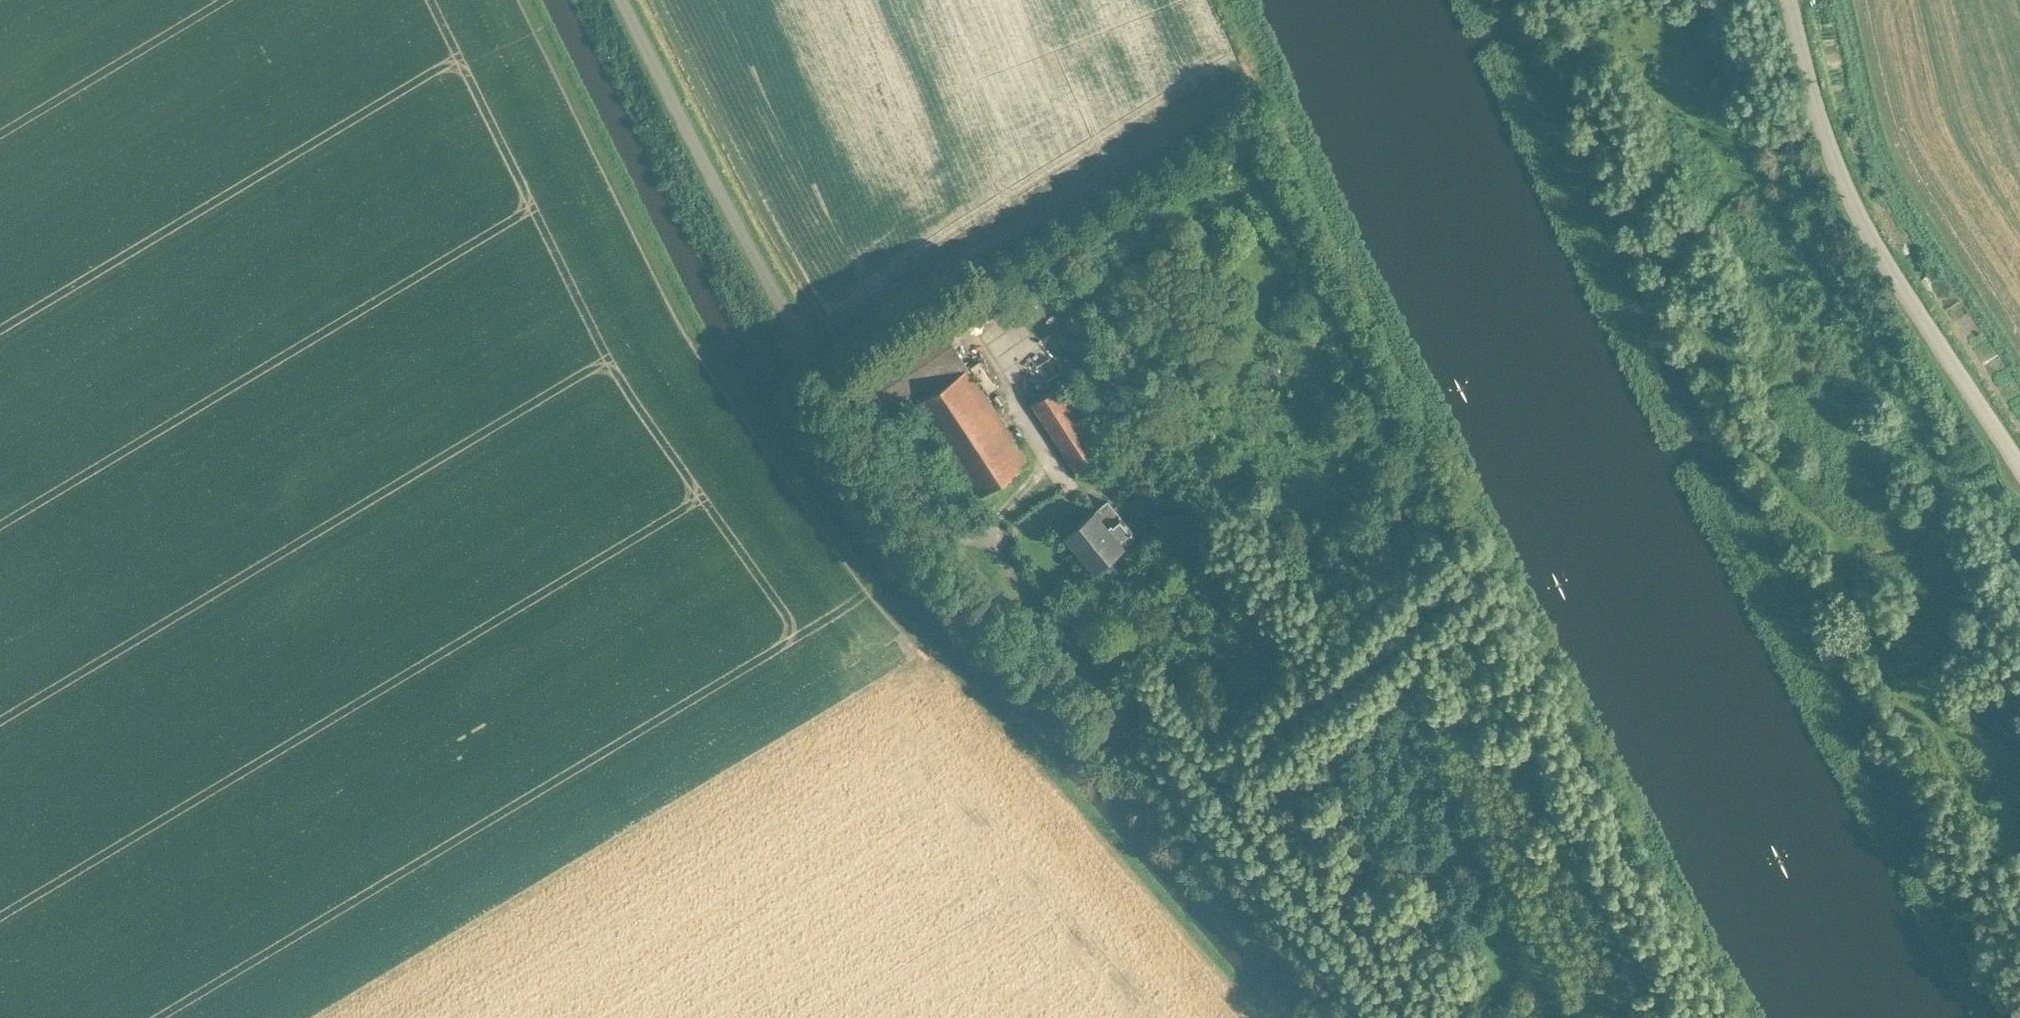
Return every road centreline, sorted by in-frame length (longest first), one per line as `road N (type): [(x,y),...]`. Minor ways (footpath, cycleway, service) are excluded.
road 1 (unclassified): [(939,534),(782,308),(624,0)]
road 2 (unclassified): [(2019,465),(1875,246),(1837,171),(1792,0)]
road 3 (unclassified): [(1373,1017),(1076,676)]
road 4 (unclassified): [(1076,676),(997,554),(970,535),(939,534)]
road 5 (unclassified): [(1076,676),(939,534)]

